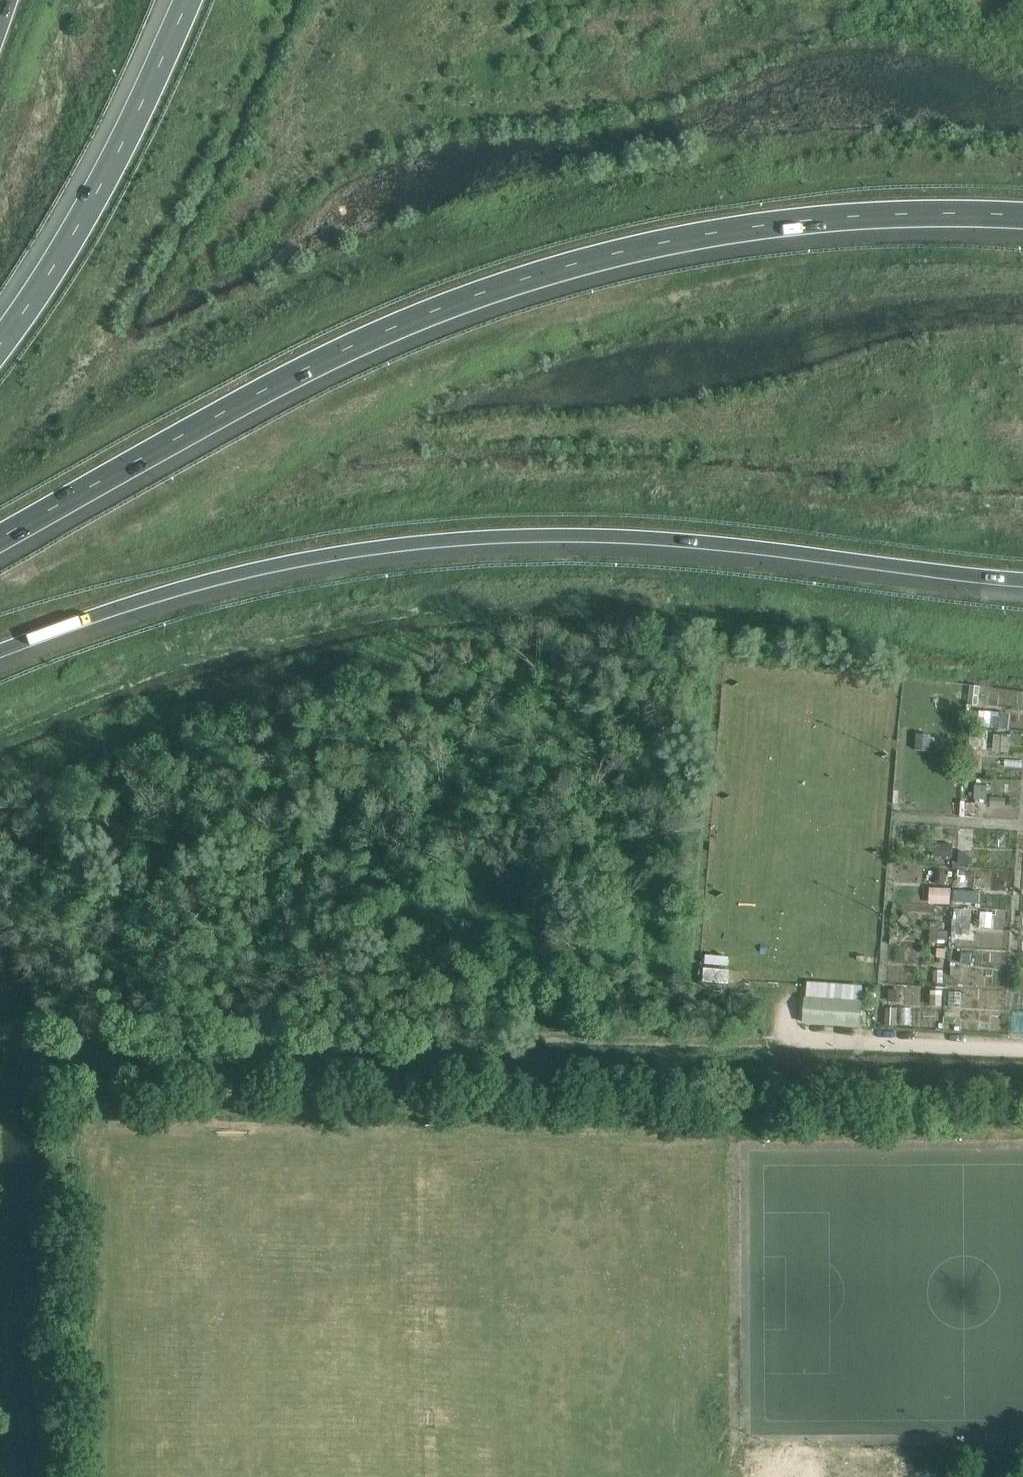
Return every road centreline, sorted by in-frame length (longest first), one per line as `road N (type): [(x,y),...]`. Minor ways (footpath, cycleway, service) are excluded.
road 1 (motorway): [(0,537),(326,356),(563,265),(755,225),(852,216),(1022,216)]
road 2 (motorway): [(0,653),(233,578),(428,545),(524,539),(704,544),(1022,582)]
road 3 (track): [(1022,1049),(545,1034),(529,965)]
road 4 (motorway): [(188,0),(90,207),(0,345)]

